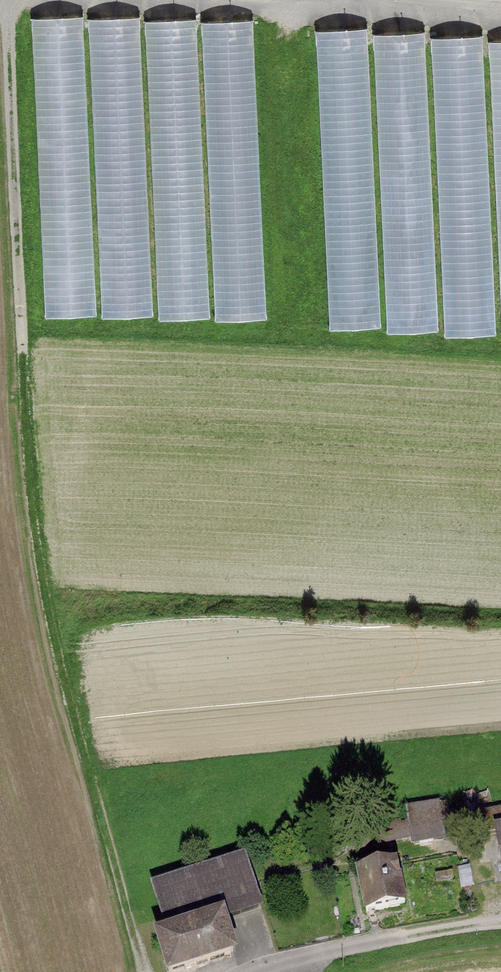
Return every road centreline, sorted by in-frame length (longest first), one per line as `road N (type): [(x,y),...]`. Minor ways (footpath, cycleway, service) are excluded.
road 1 (track): [(13,0),(30,418),(47,557),(90,771),(137,936)]
road 2 (track): [(500,925),(315,954)]

